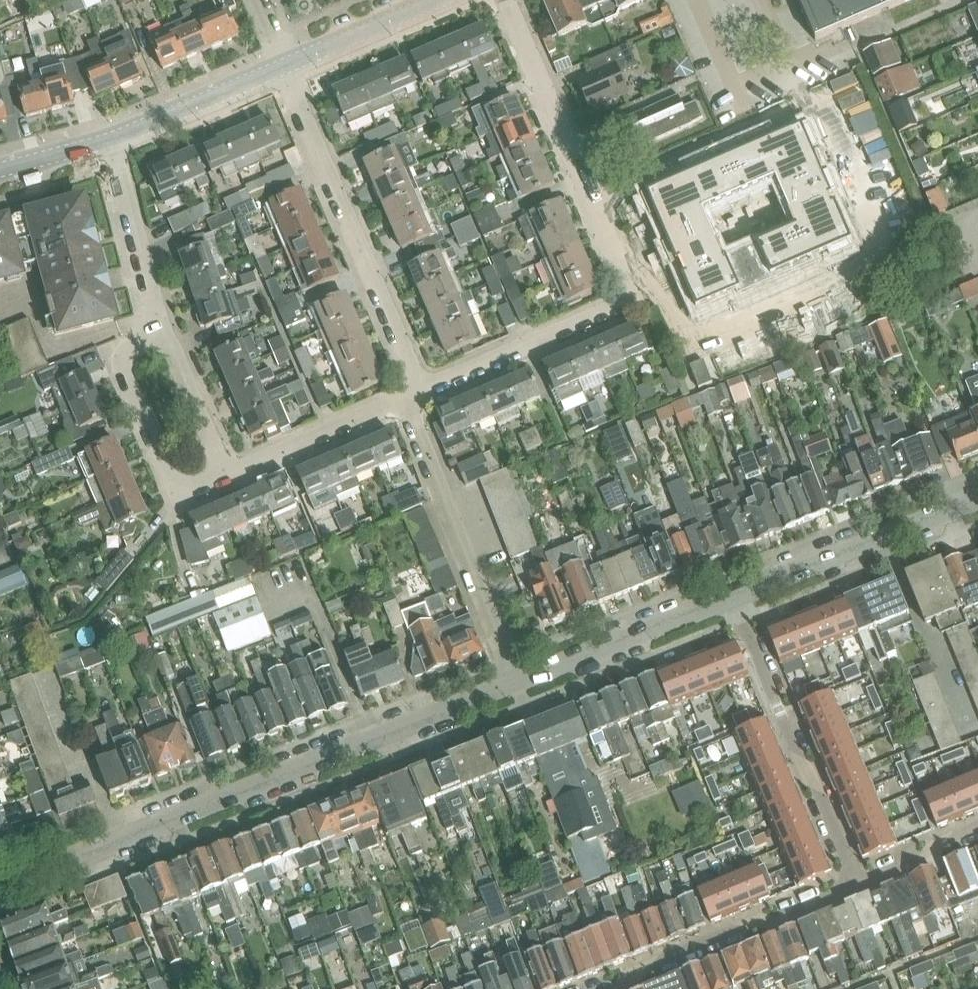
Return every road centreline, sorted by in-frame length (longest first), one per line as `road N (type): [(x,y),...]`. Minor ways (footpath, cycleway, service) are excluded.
road 1 (residential): [(0,887),(518,681)]
road 2 (residential): [(413,392),(629,295),(506,0)]
road 3 (residential): [(413,392),(412,370),(284,67)]
road 4 (residential): [(858,885),(730,595)]
road 5 (residential): [(518,681),(414,416),(413,392)]
road 6 (residential): [(605,988),(751,922),(777,920),(858,885)]
road 7 (residential): [(730,595),(977,497)]
road 8 (residential): [(166,332),(130,351),(126,369),(172,478),(196,485),(225,475)]
road 9 (residential): [(518,681),(730,595)]
road 10 (residential): [(225,475),(413,392)]
road 11 (residential): [(166,332),(107,142)]
road 12 (tertiary): [(284,67),(107,142)]
road 13 (tertiary): [(437,0),(284,67)]
road 14 (residential): [(225,475),(166,332)]
road 15 (residential): [(858,885),(977,825)]

